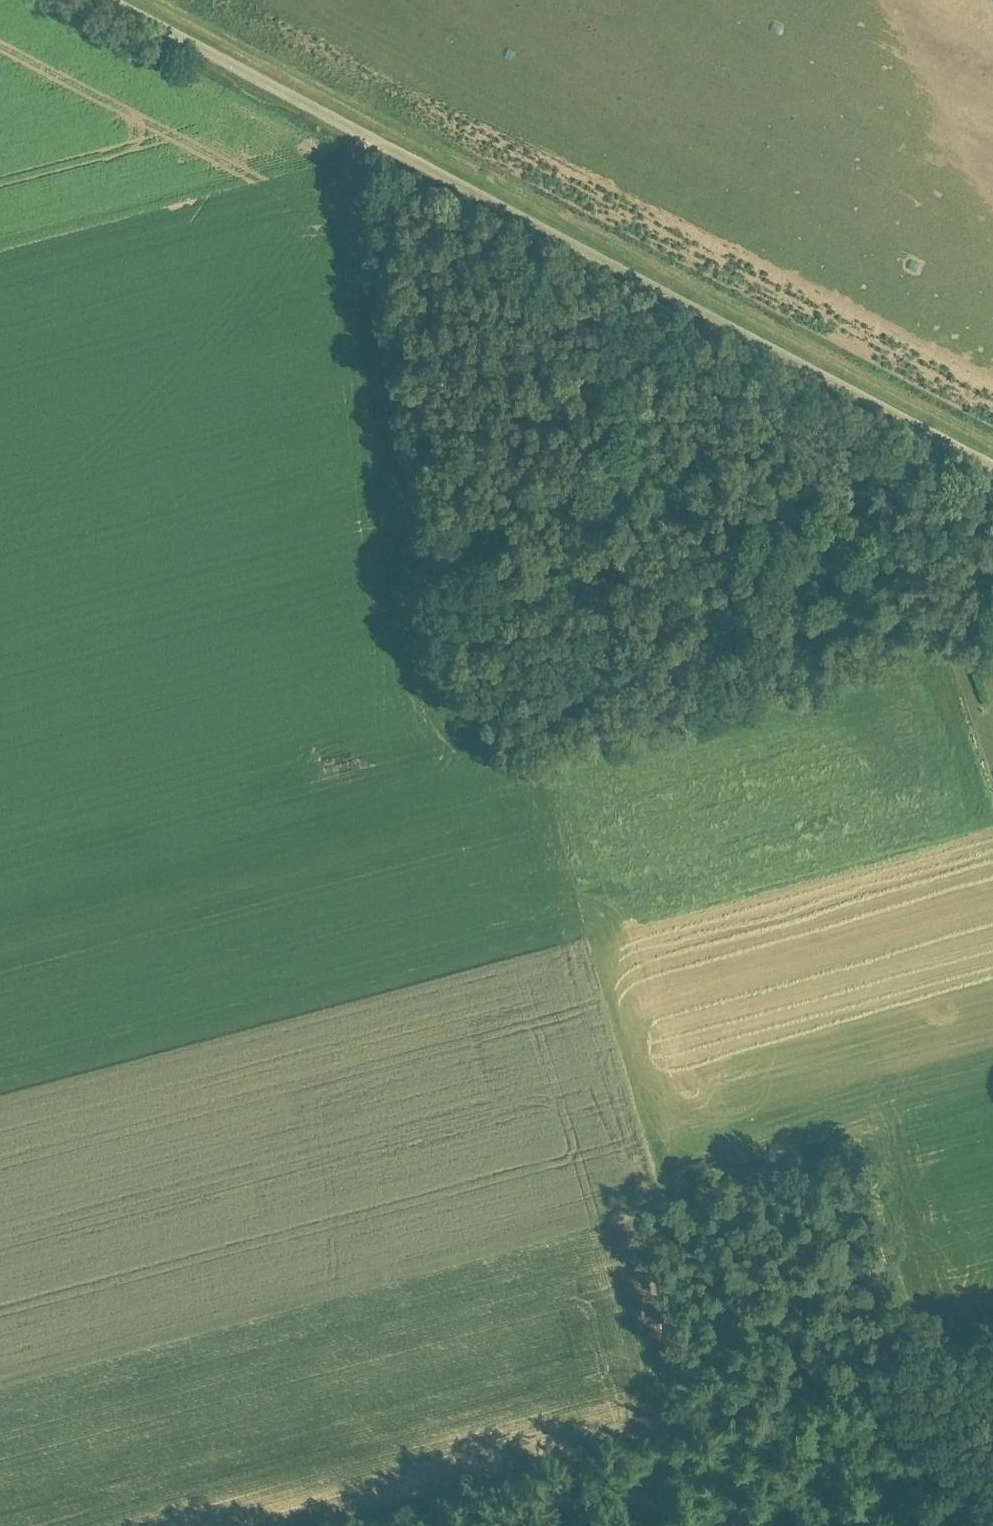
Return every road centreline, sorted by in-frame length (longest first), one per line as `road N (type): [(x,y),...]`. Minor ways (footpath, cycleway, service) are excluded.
road 1 (unclassified): [(992,466),(124,0)]

